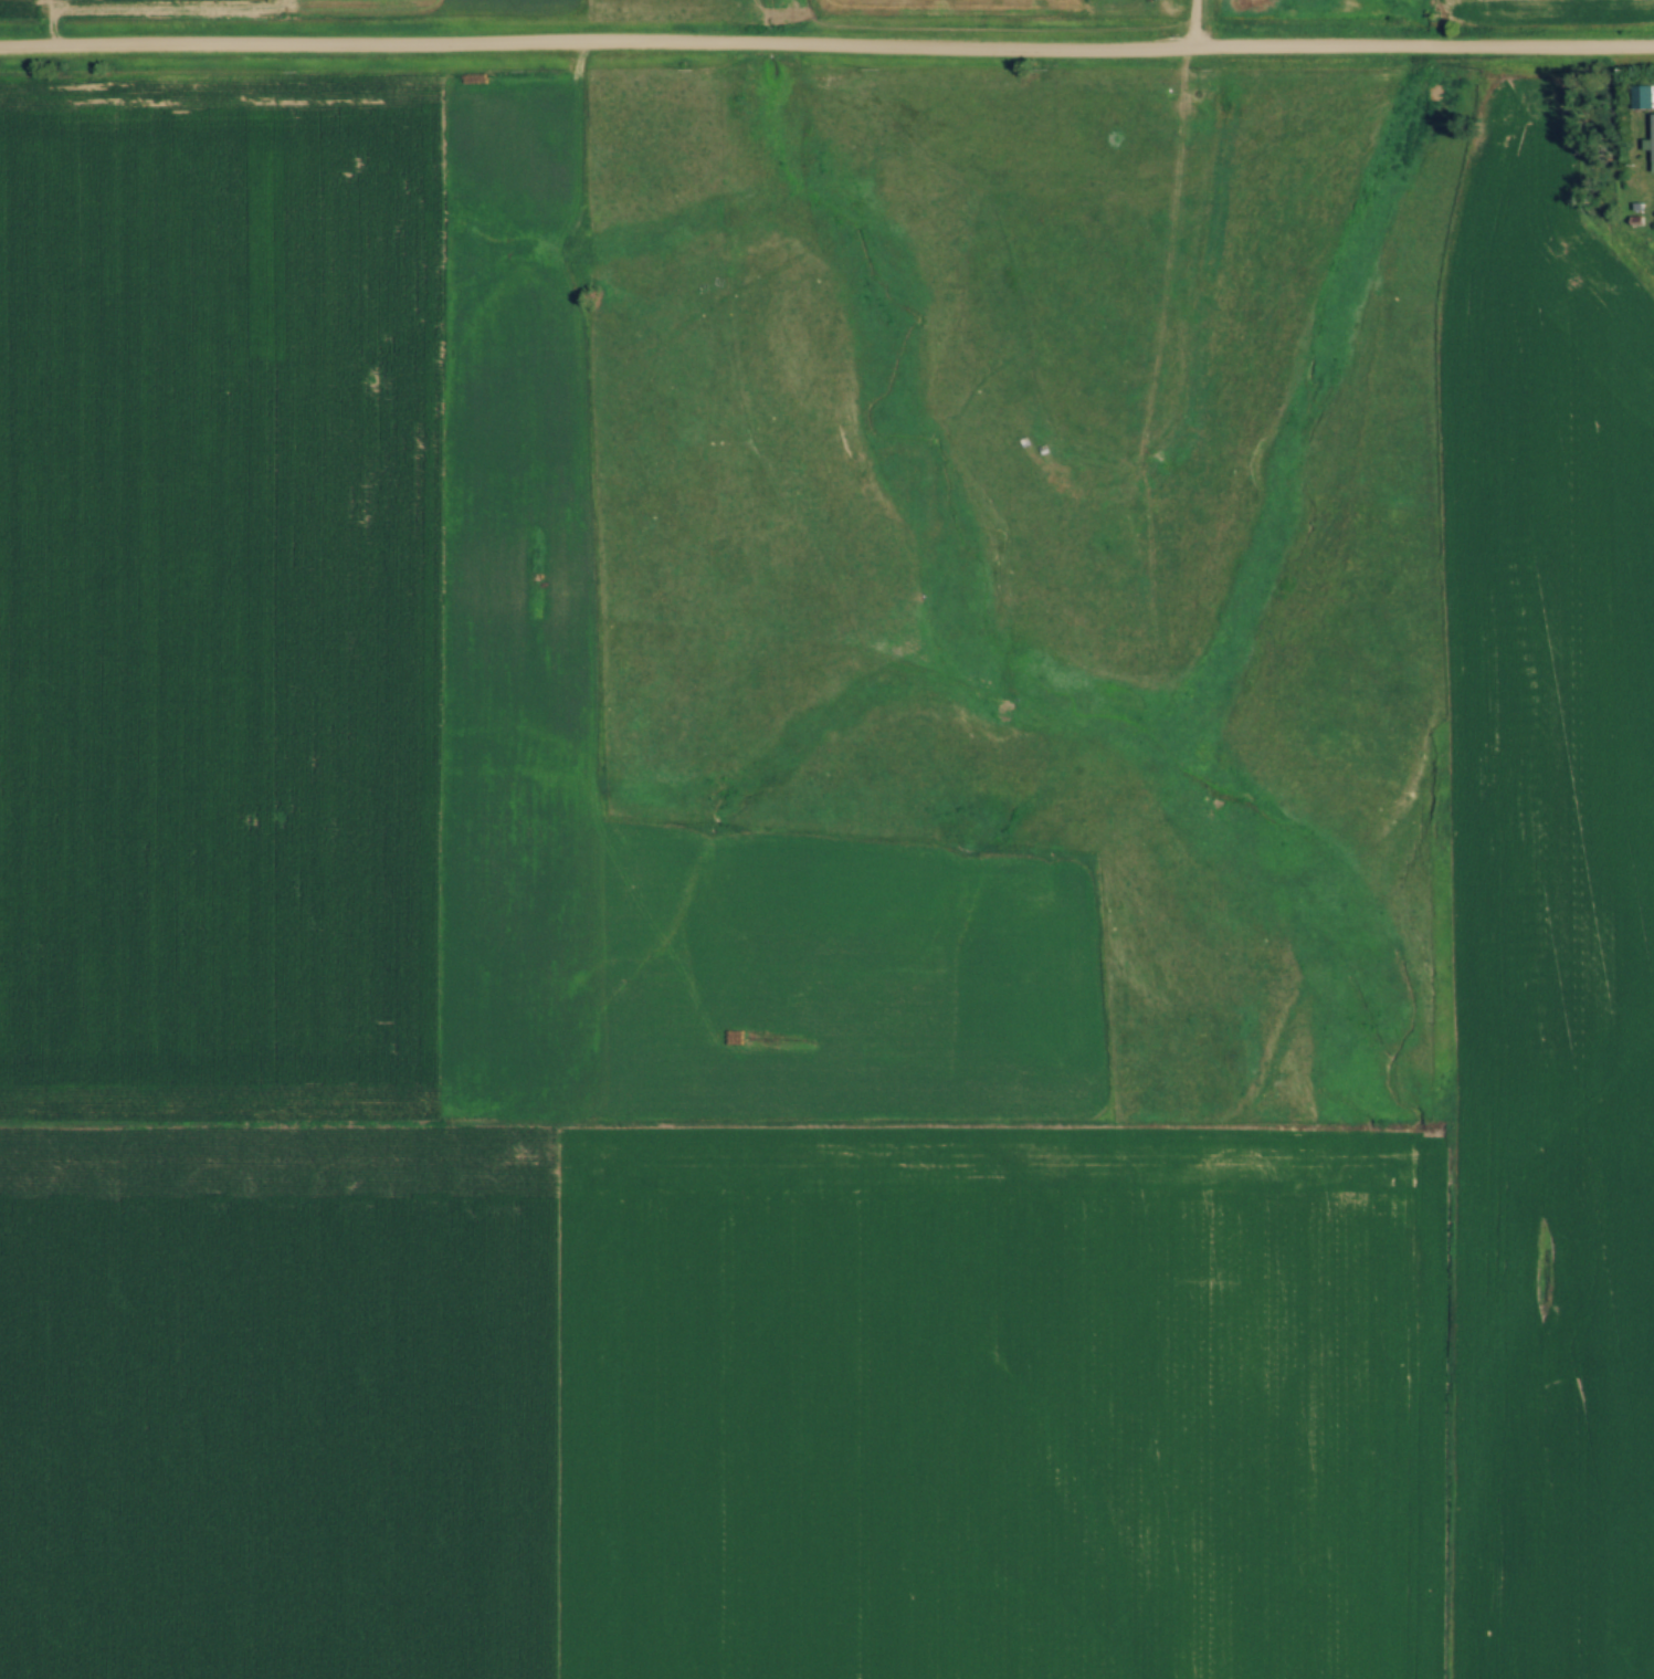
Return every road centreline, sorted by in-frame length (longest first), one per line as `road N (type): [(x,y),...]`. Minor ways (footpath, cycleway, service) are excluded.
road 1 (residential): [(1653,52),(0,59)]

